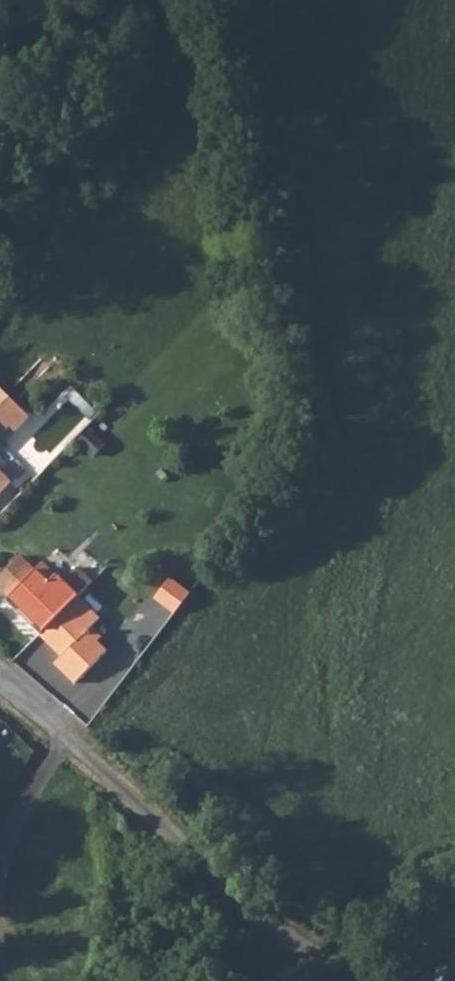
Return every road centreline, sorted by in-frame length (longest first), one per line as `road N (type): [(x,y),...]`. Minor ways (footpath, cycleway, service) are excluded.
road 1 (residential): [(0,675),(278,928),(371,980)]

